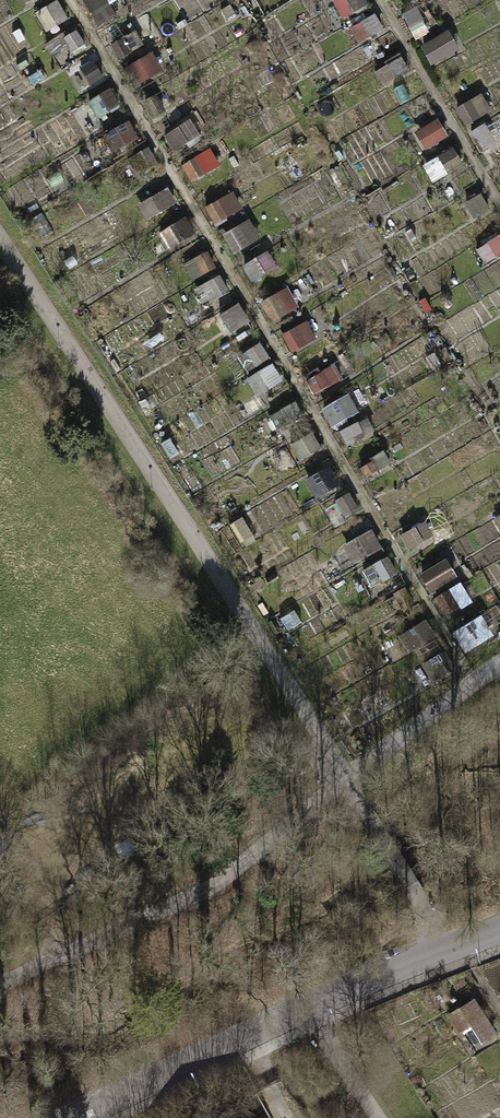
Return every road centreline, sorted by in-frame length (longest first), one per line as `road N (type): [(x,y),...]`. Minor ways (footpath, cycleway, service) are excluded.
road 1 (track): [(445,949),(262,645),(0,244)]
road 2 (residential): [(499,929),(69,1117)]
road 3 (track): [(379,1117),(305,1010)]

